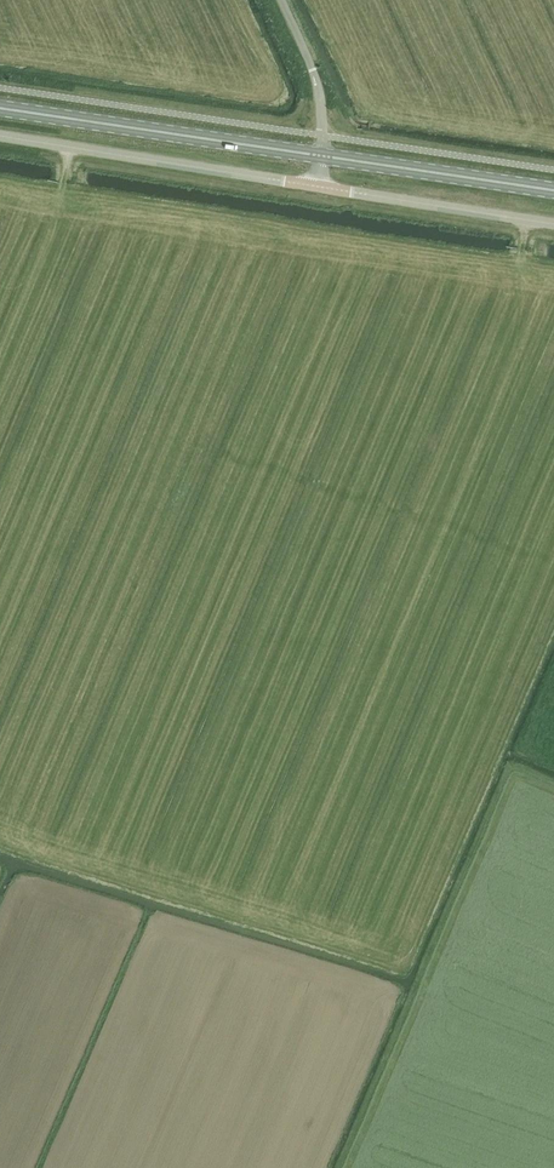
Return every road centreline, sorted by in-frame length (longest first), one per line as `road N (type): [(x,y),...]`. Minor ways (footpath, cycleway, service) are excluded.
road 1 (primary): [(321,156),(0,110)]
road 2 (unclassified): [(316,186),(0,136)]
road 3 (unclassified): [(553,223),(316,186)]
road 4 (primary): [(553,191),(321,156)]
road 5 (unclassified): [(321,156),(316,80),(280,0)]

